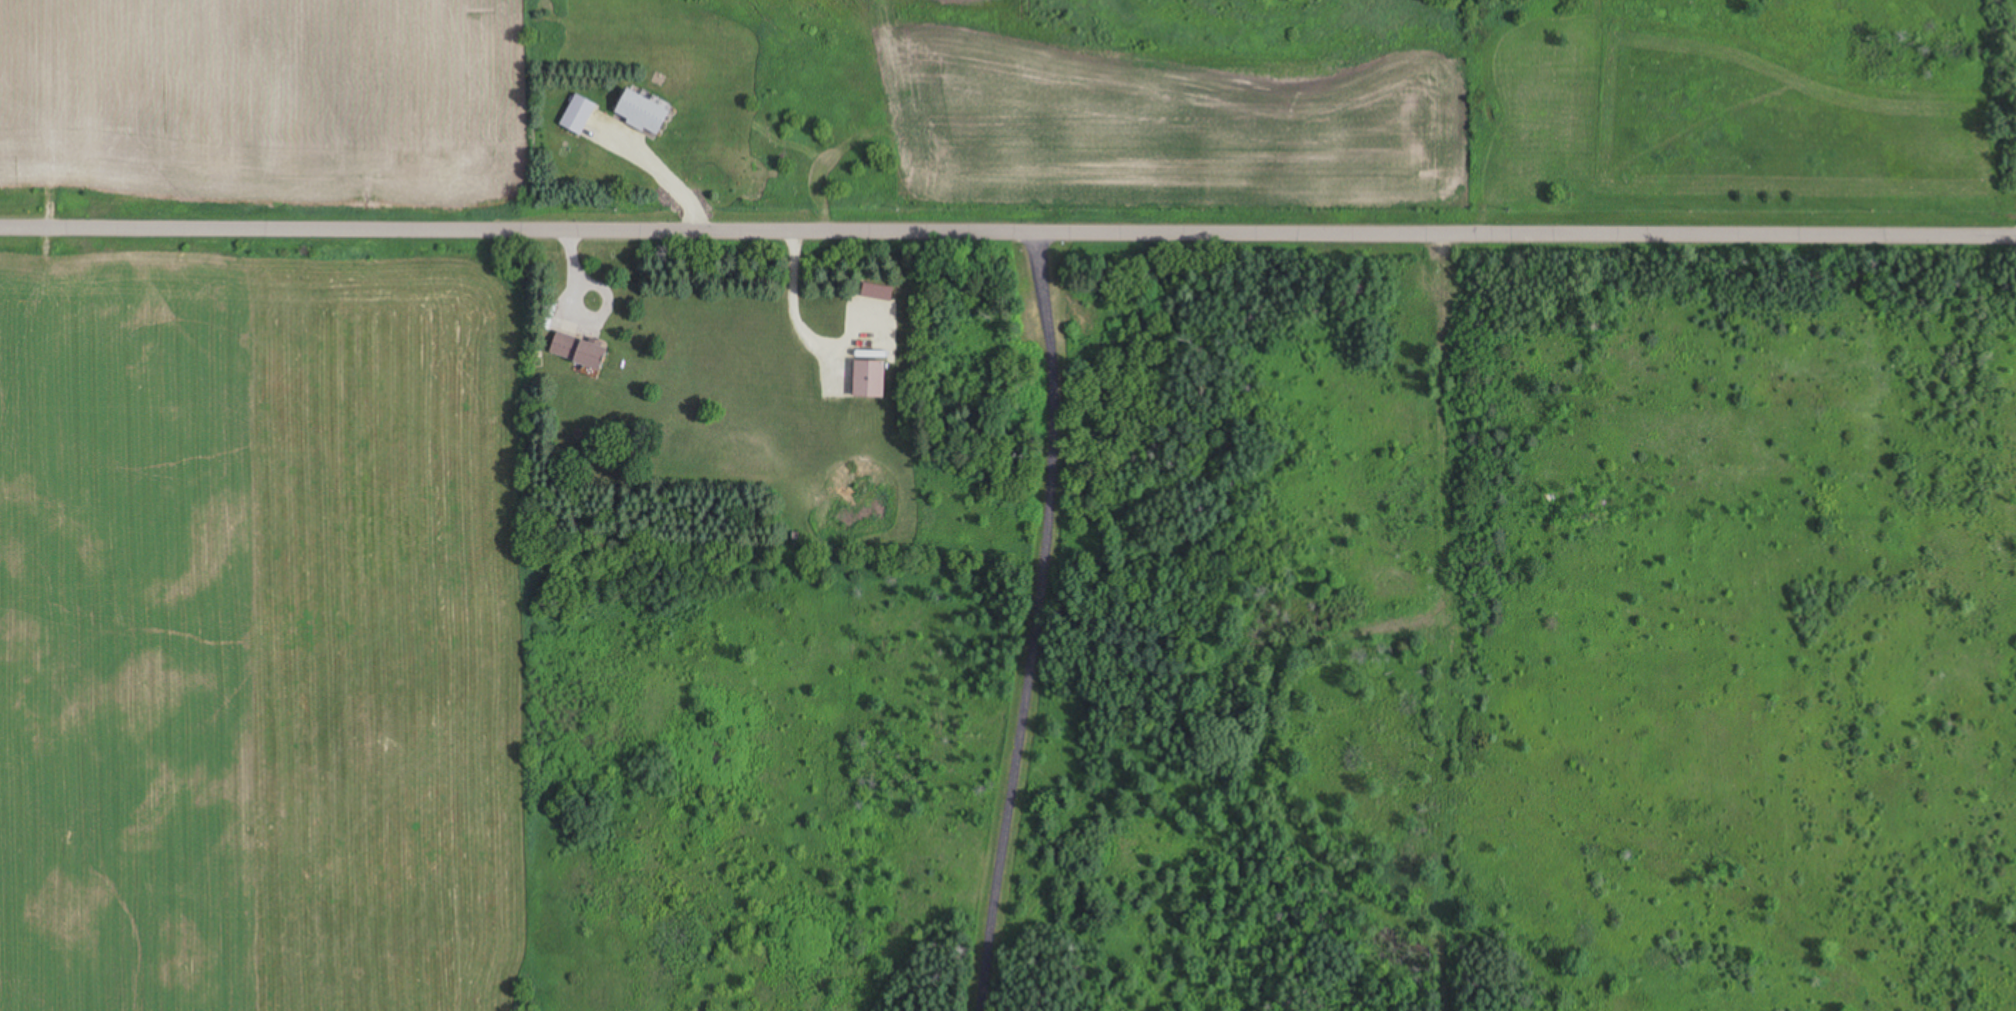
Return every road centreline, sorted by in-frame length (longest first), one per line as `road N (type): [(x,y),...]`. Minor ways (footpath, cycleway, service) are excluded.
road 1 (residential): [(0,221),(2015,226)]

